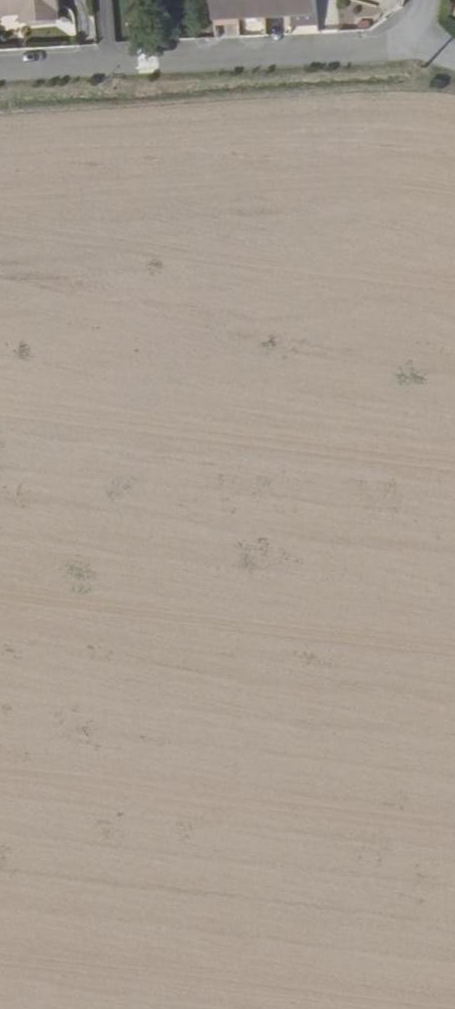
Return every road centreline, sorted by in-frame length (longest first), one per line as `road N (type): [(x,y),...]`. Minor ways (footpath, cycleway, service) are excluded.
road 1 (residential): [(0,67),(408,44)]

